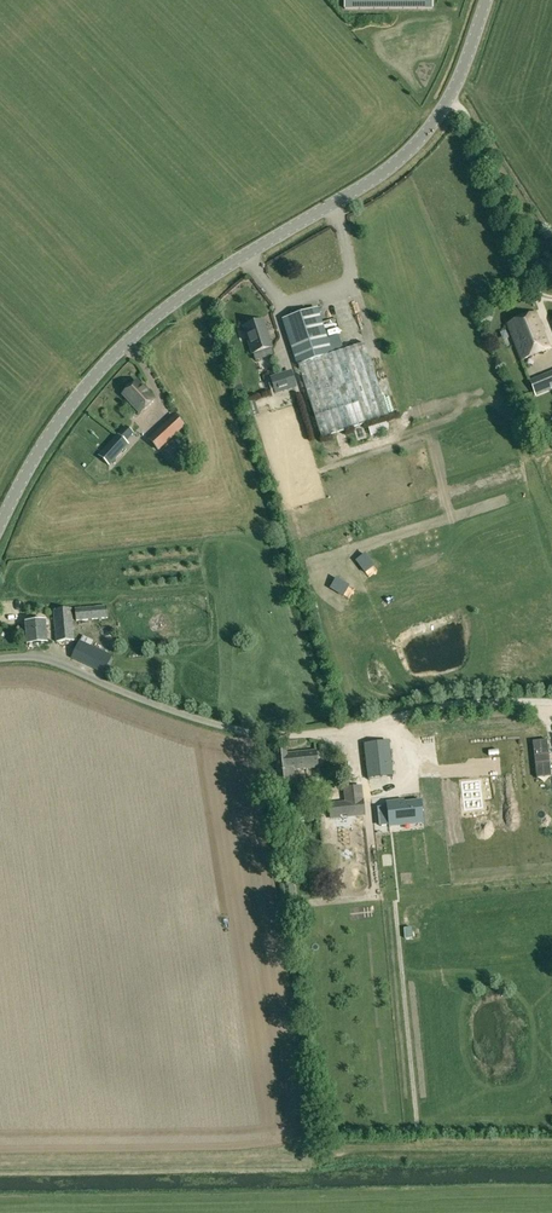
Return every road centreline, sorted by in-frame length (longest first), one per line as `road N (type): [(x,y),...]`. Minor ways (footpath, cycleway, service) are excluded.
road 1 (tertiary): [(488,0),(454,89),(421,141),(138,332),(63,415),(0,528)]

